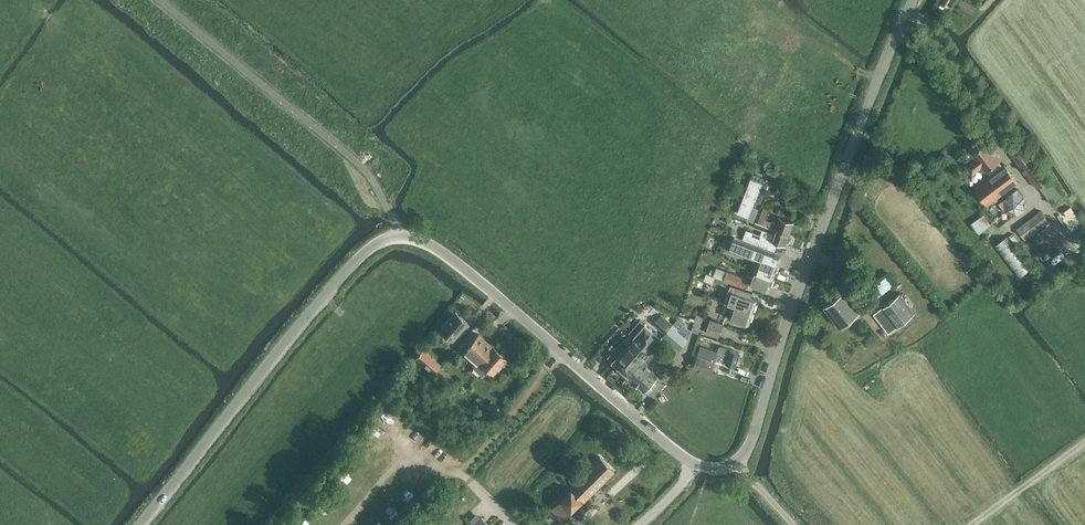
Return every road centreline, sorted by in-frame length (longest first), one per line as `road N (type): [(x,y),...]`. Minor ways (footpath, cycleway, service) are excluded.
road 1 (unclassified): [(140,524),(342,276),(377,242),(400,235),(446,254),(694,465),(736,463),(754,435),(877,81),(915,0)]
road 2 (track): [(1084,442),(975,524)]

